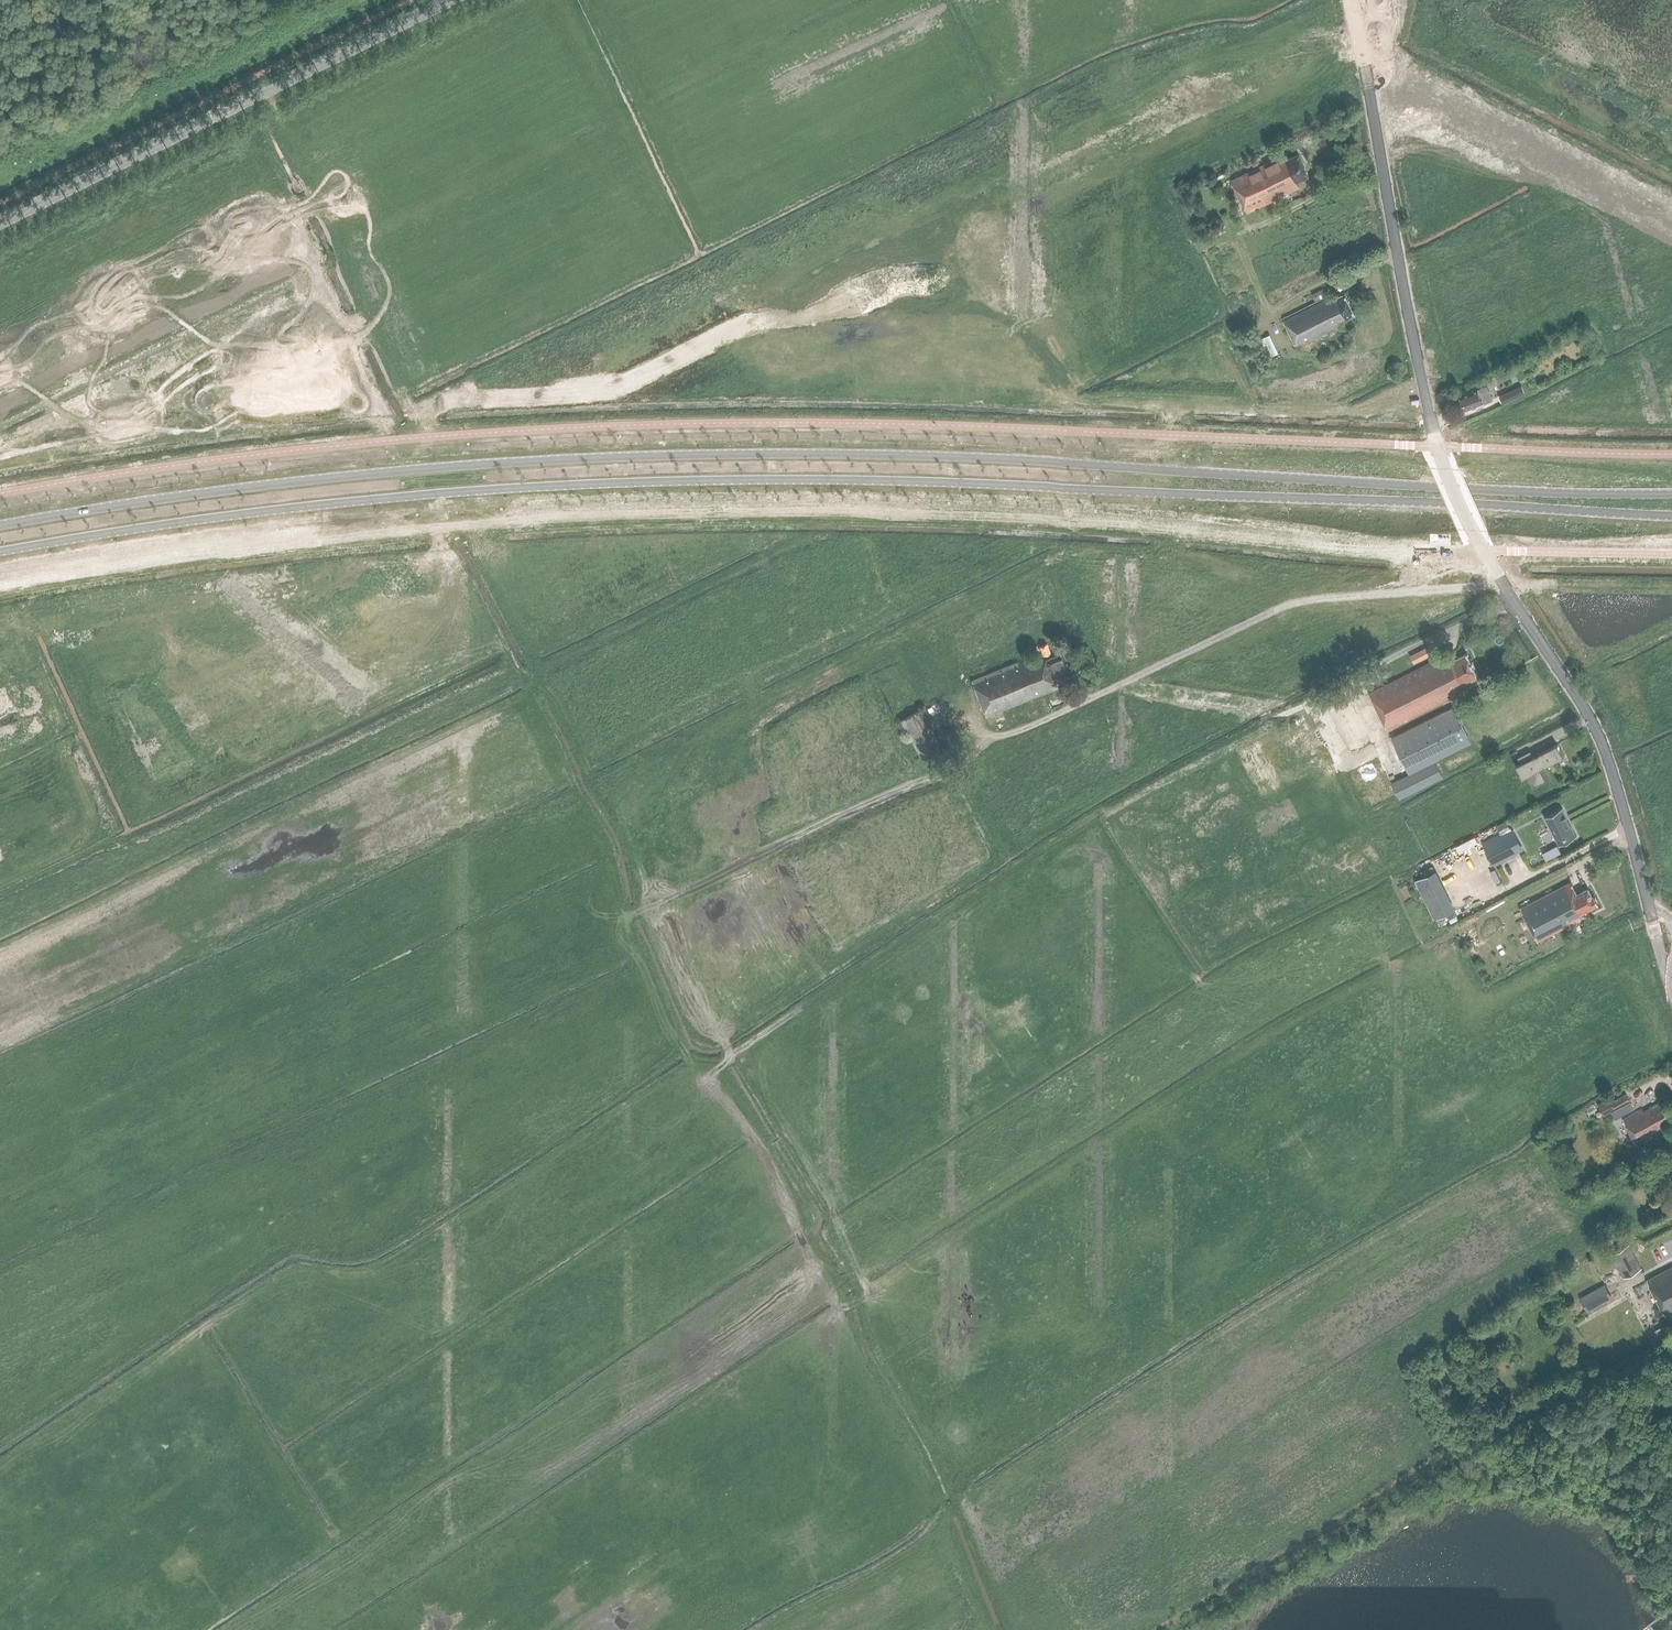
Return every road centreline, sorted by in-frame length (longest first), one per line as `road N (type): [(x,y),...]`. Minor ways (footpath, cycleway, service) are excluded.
road 1 (secondary): [(1671,493),(1499,491),(983,460),(624,459),(258,488),(0,528)]
road 2 (secondary): [(0,554),(328,506),(671,484),(970,485),(1671,515)]
road 3 (tertiary): [(1664,960),(1609,759),(1481,548),(1445,470),(1349,0)]
road 4 (tertiary): [(0,223),(450,0)]

